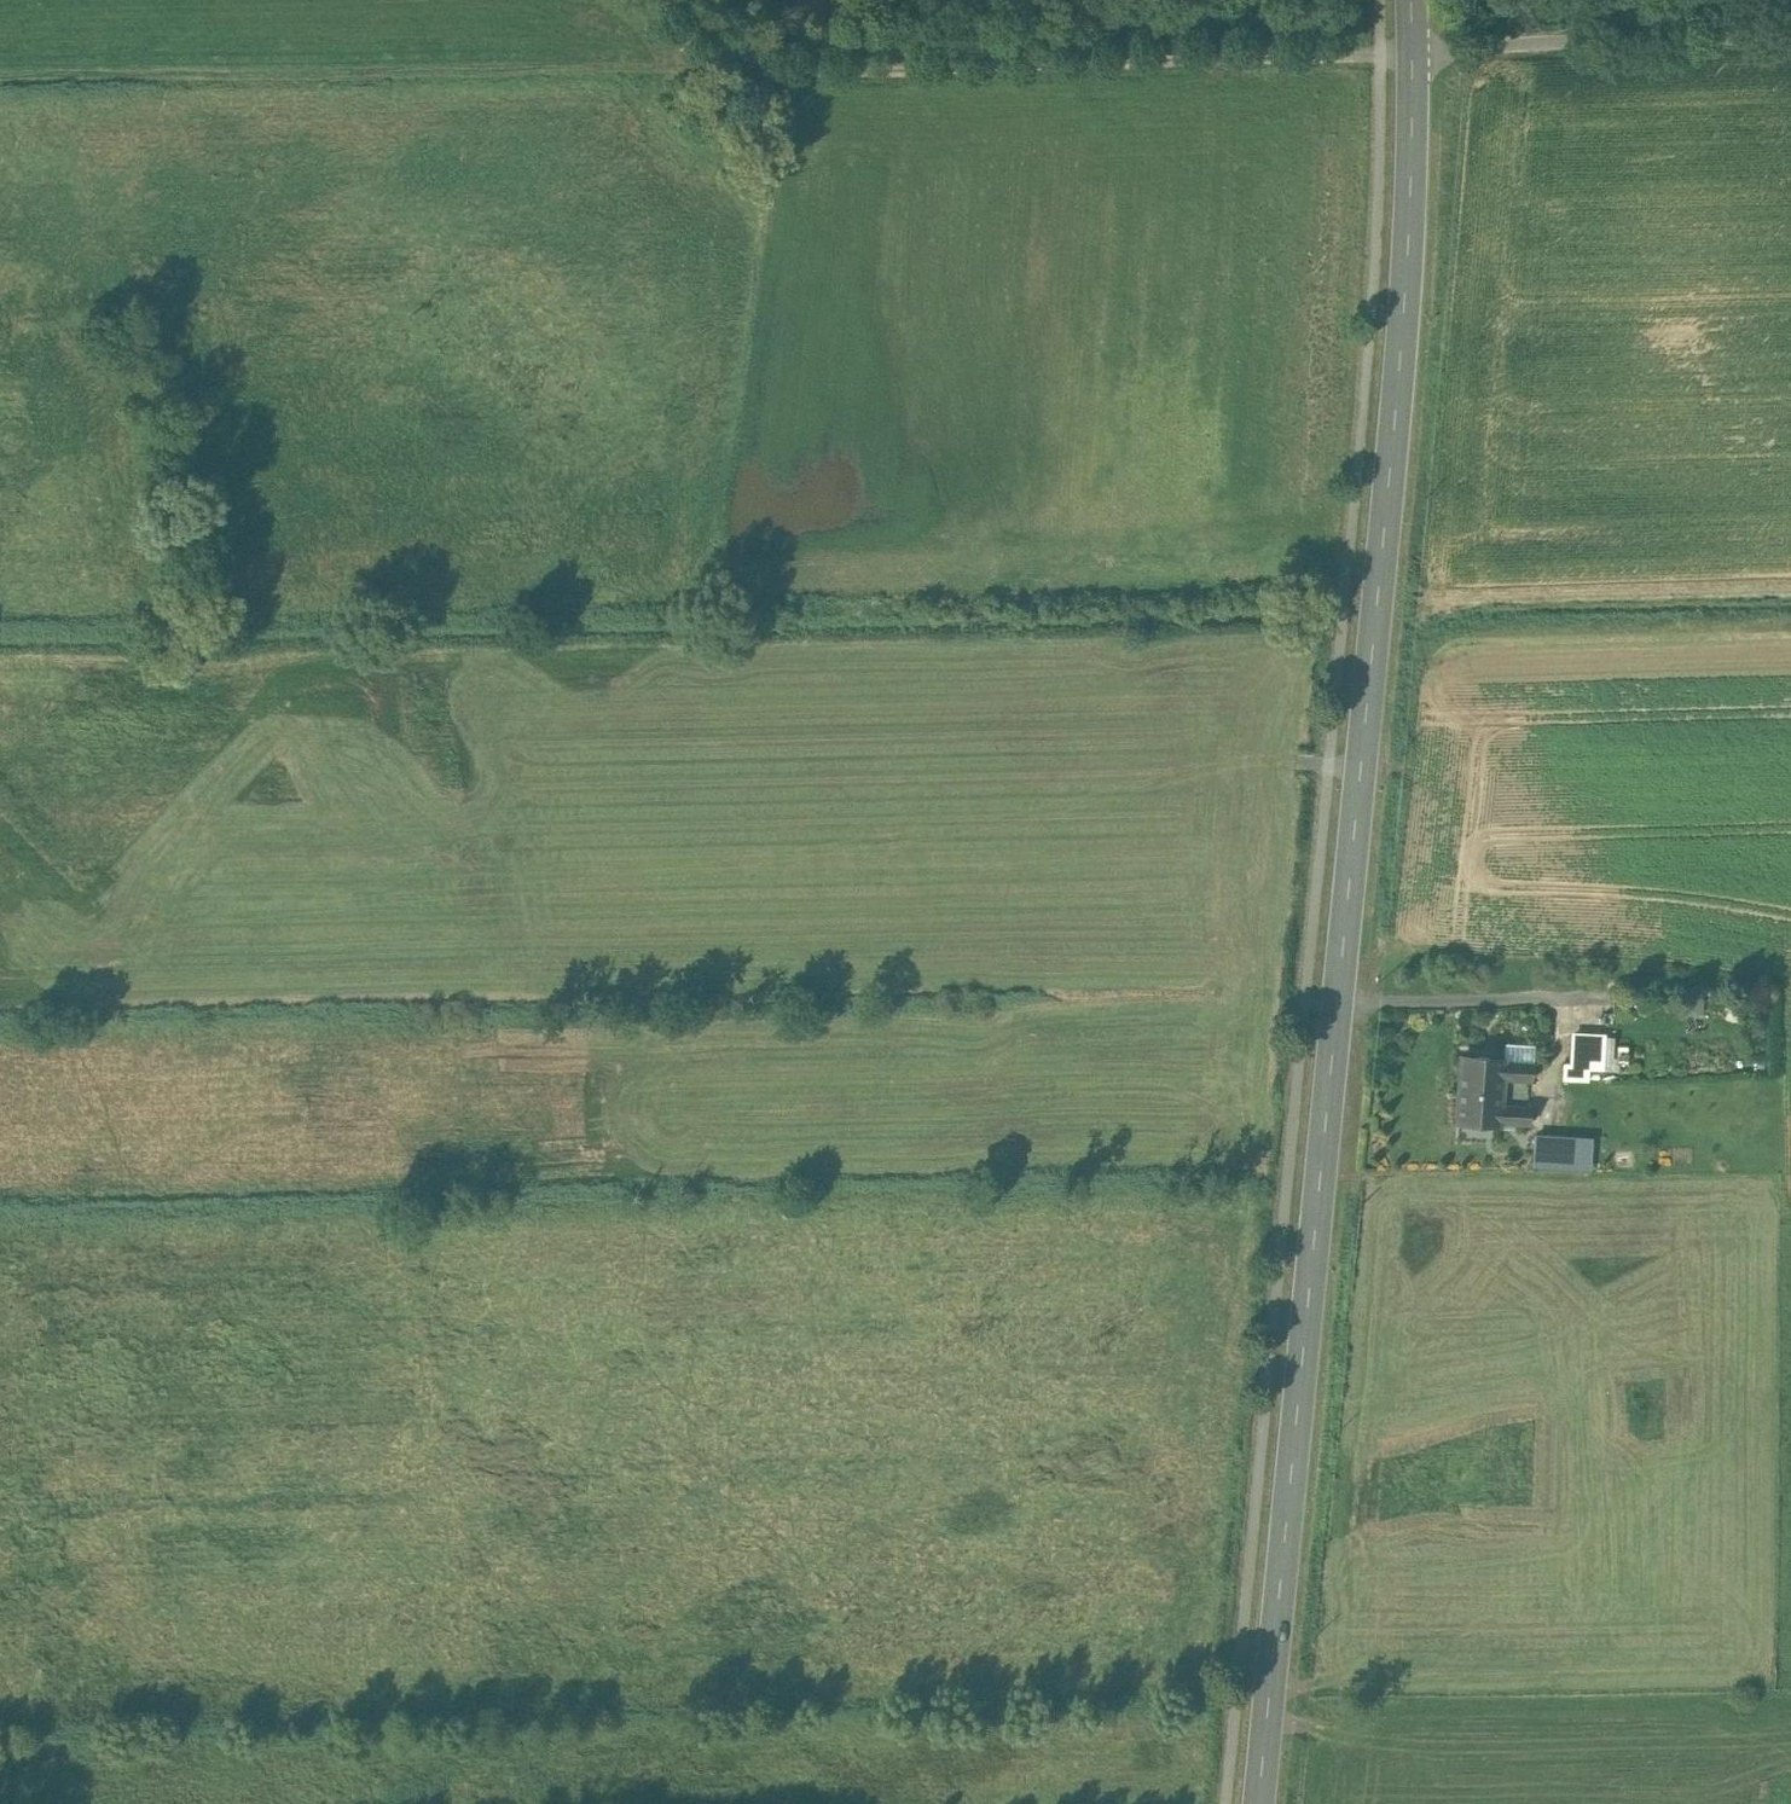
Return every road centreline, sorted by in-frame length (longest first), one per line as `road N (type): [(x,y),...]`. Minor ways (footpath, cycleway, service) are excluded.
road 1 (secondary): [(1262,1803),(1403,313),(1412,50)]
road 2 (track): [(1381,52),(864,71),(0,79)]
road 3 (unclassified): [(1790,36),(1412,50)]

